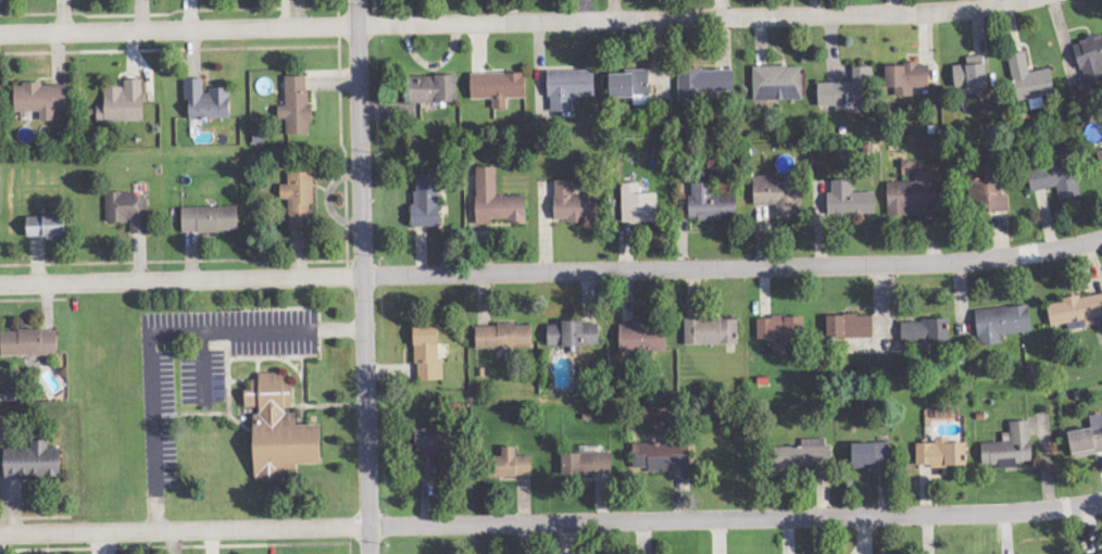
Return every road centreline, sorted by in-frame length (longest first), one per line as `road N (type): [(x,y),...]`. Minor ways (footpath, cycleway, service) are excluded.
road 1 (residential): [(1101,498),(860,515),(0,531)]
road 2 (residential): [(63,278),(978,262),(1101,237)]
road 3 (residential): [(1008,0),(667,17),(0,29)]
road 4 (residential): [(373,553),(359,0)]

